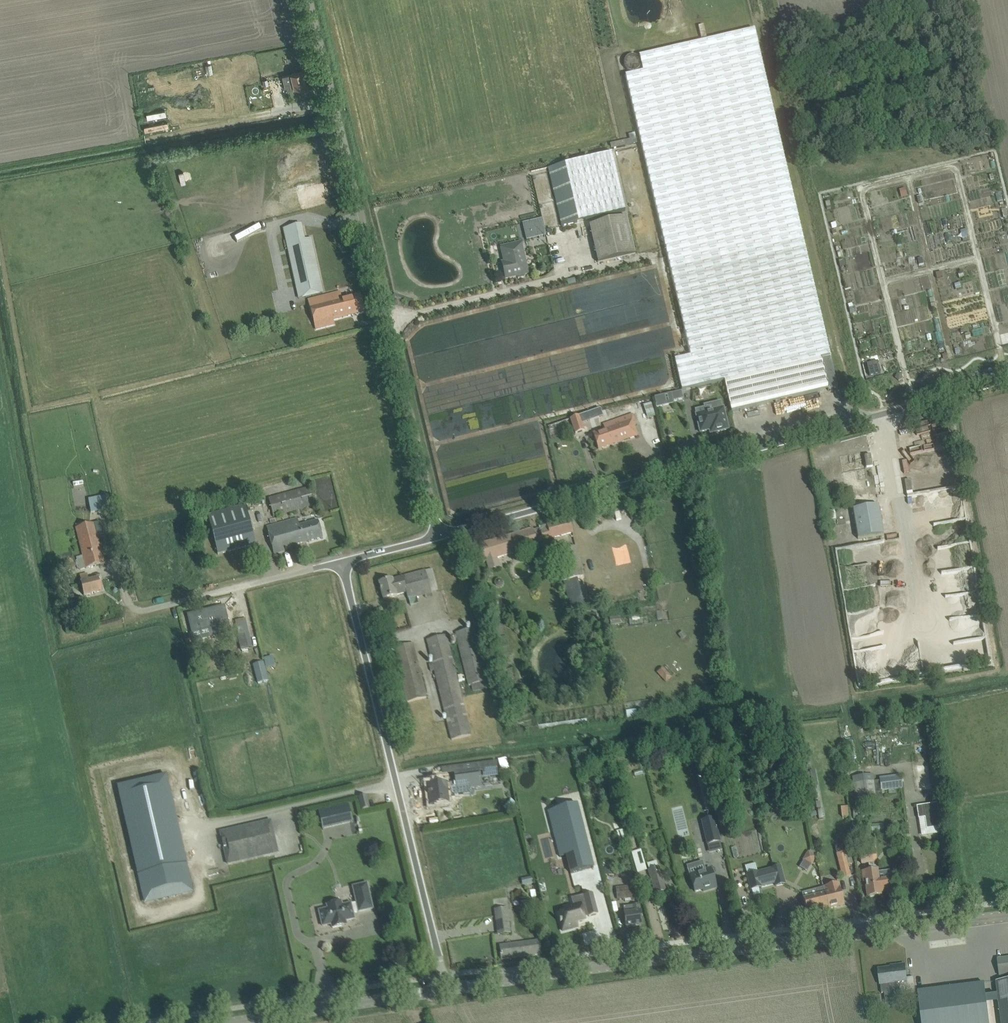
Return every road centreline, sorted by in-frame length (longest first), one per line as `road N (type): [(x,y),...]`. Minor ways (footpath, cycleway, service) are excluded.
road 1 (unclassified): [(439,538),(1007,381)]
road 2 (tertiary): [(444,990),(1007,916)]
road 3 (unclassified): [(439,538),(310,0)]
road 4 (unclassified): [(444,990),(343,564)]
road 5 (tertiary): [(237,1022),(444,990)]
road 6 (unclassified): [(145,617),(343,564)]

